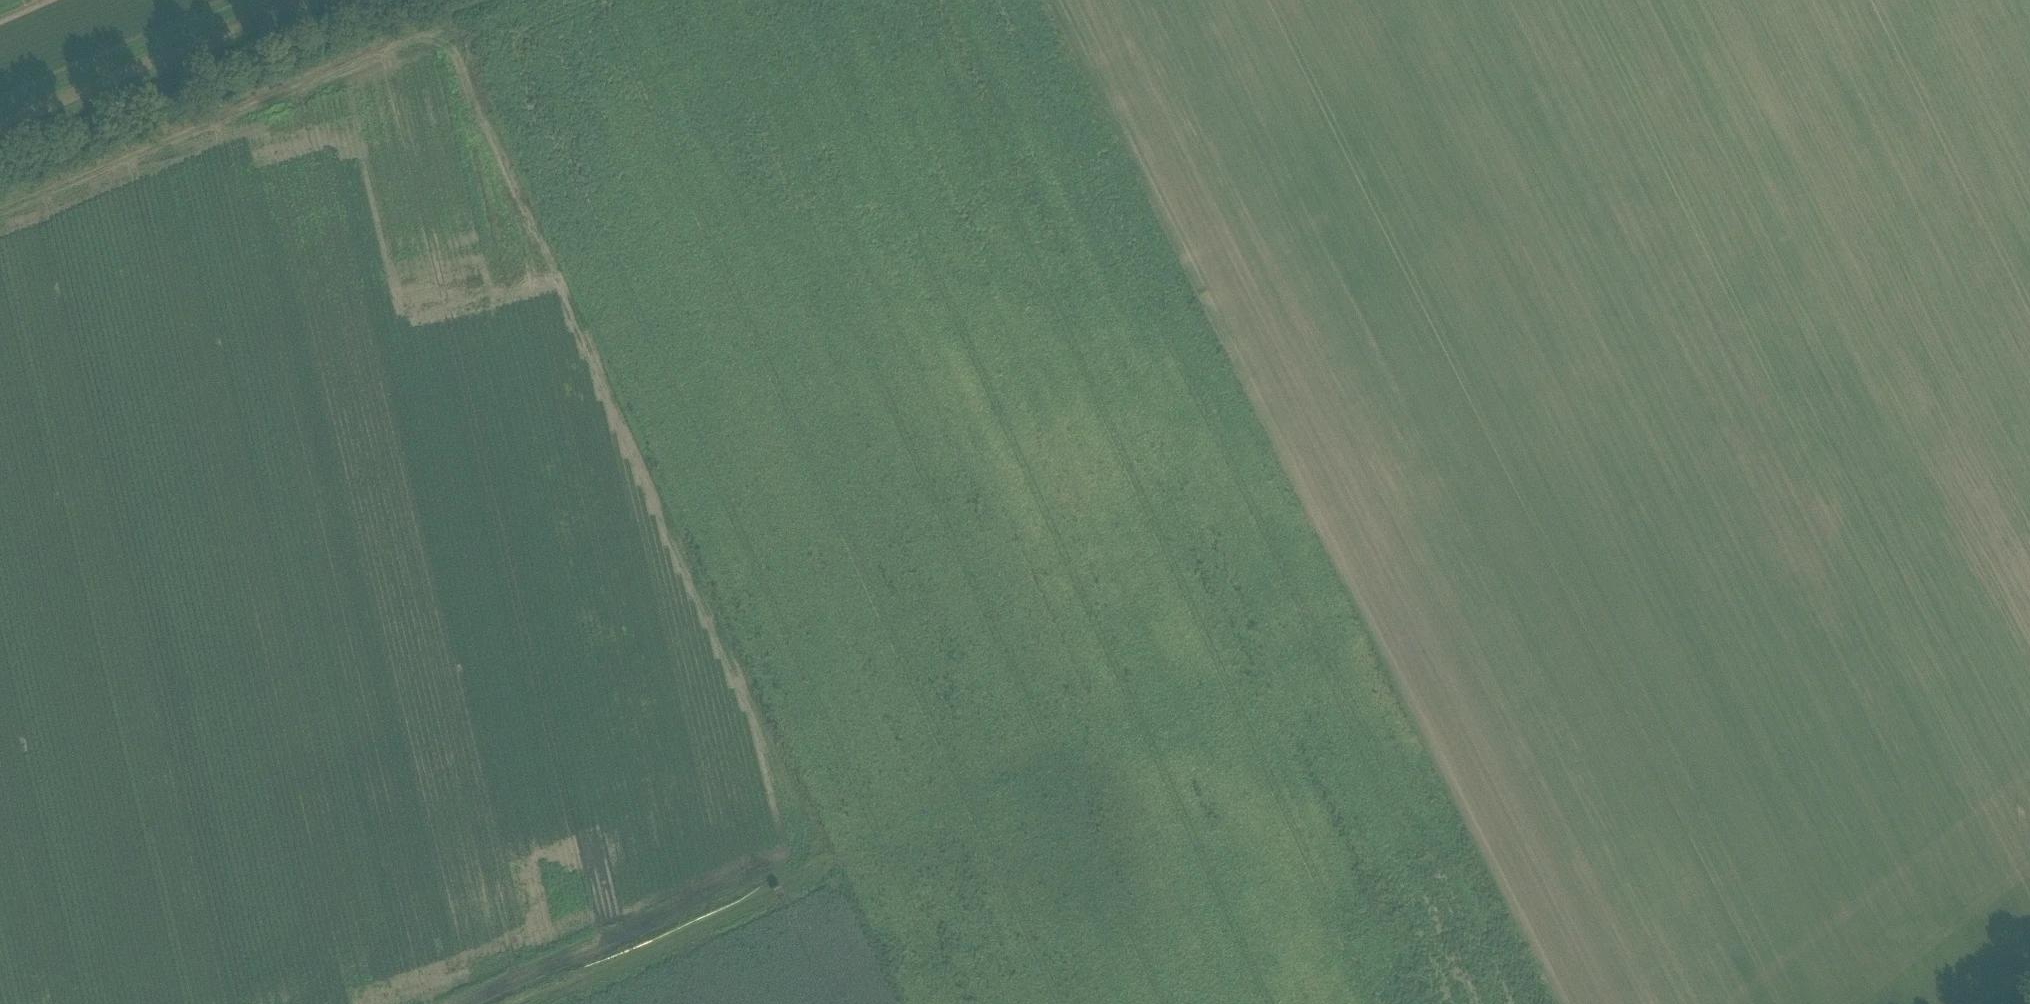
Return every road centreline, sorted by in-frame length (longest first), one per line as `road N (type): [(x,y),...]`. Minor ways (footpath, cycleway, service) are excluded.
road 1 (unclassified): [(0,127),(299,0)]
road 2 (track): [(796,881),(525,1003)]

